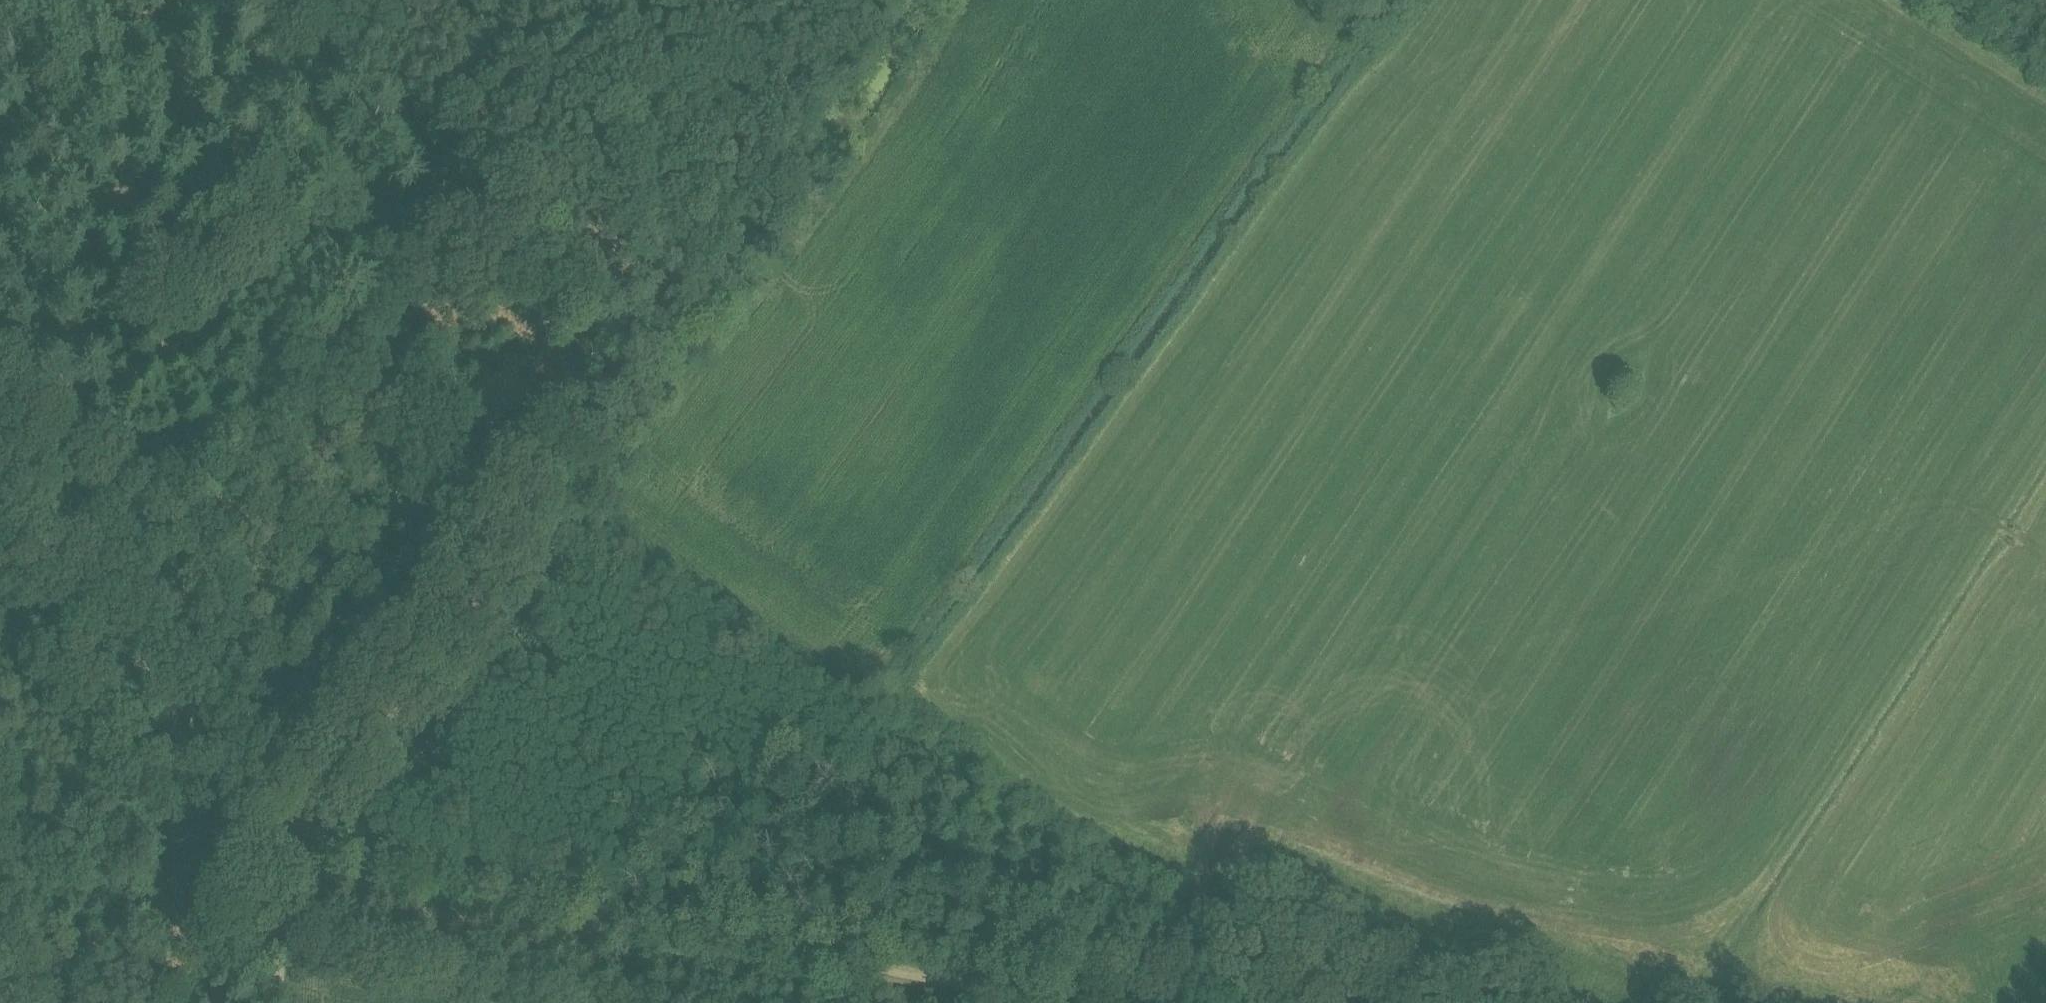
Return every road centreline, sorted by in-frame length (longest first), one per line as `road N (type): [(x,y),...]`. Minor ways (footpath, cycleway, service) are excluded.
road 1 (track): [(1090,1002),(331,840),(258,785),(0,503)]
road 2 (track): [(271,1002),(283,838)]

